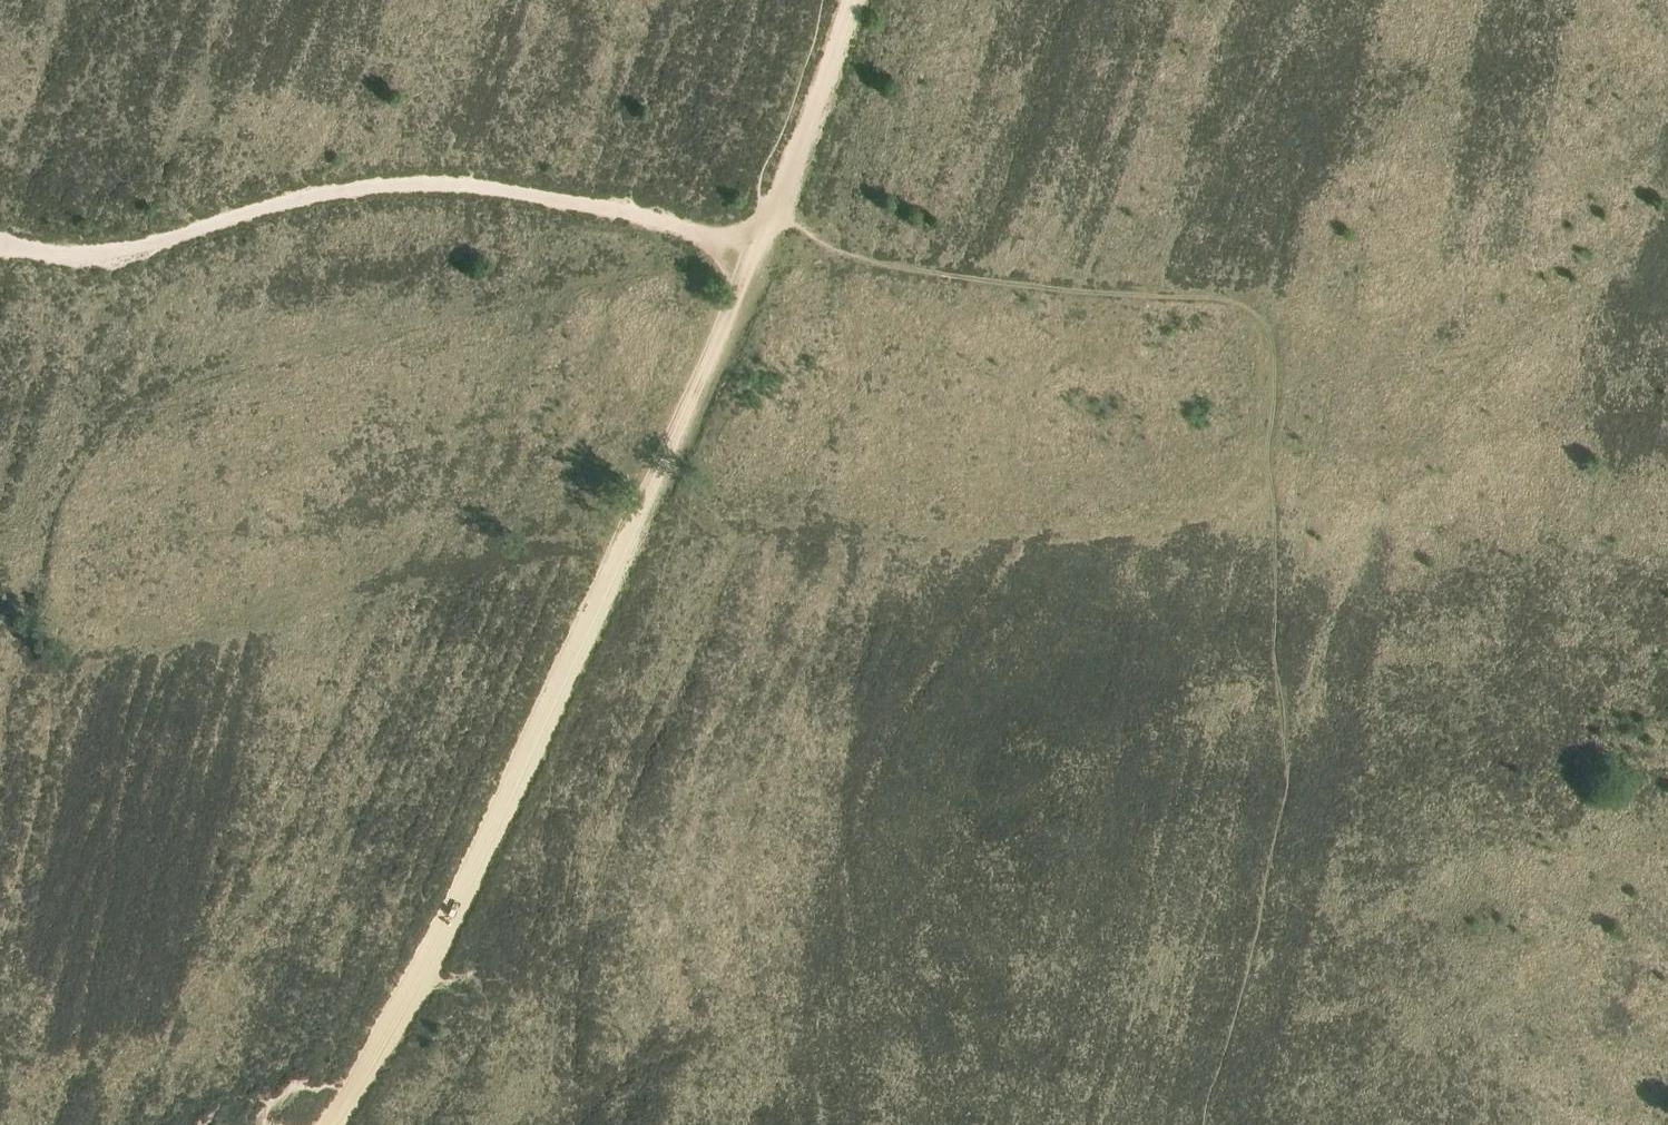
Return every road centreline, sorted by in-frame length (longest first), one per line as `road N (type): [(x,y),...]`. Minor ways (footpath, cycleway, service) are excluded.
road 1 (track): [(331,1124),(463,894),(757,251)]
road 2 (track): [(0,241),(108,256),(310,198),(440,184),(600,207),(757,251)]
road 3 (track): [(757,251),(852,0)]

